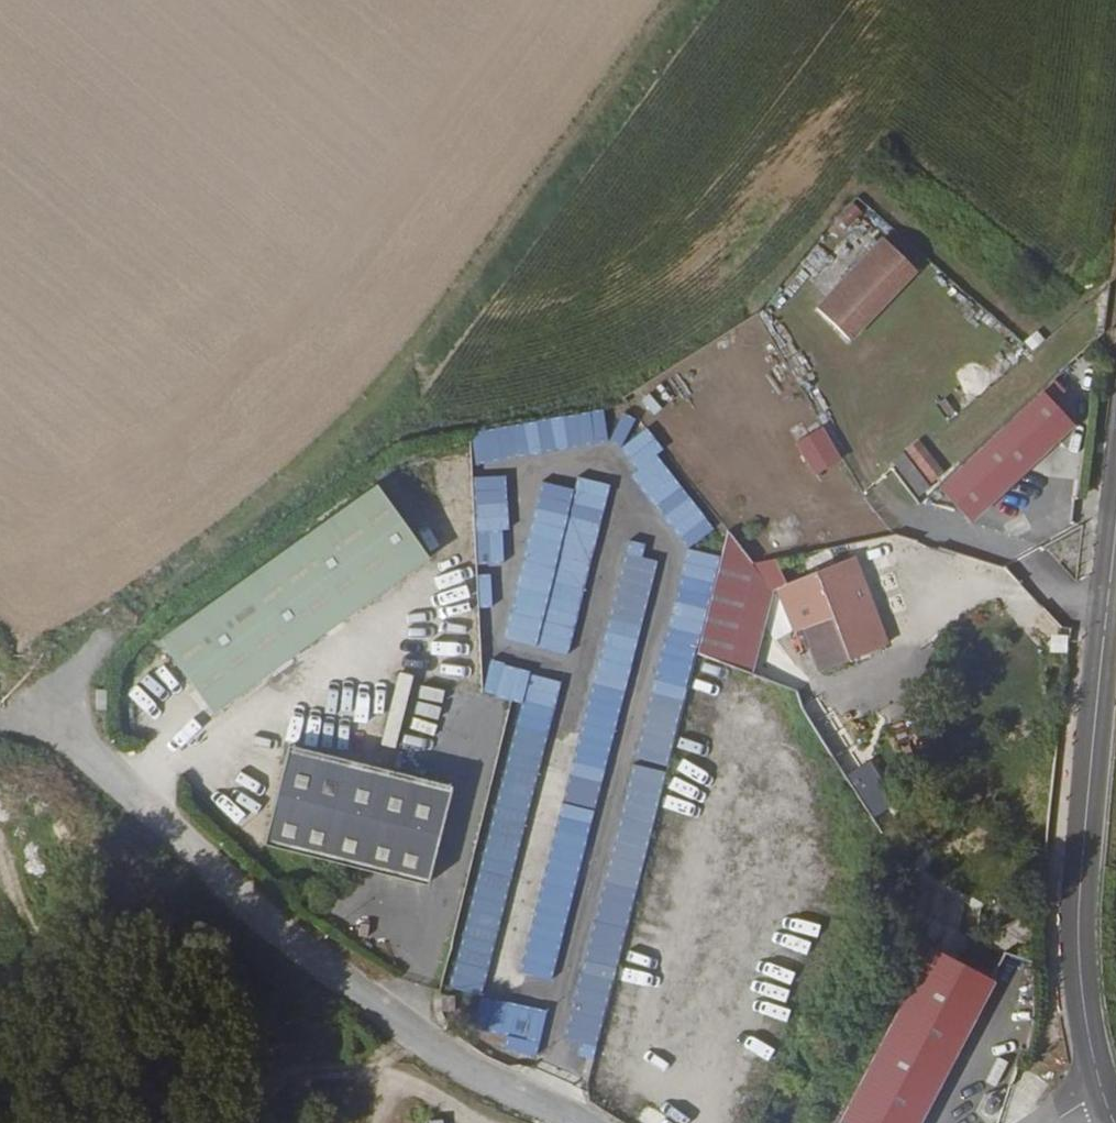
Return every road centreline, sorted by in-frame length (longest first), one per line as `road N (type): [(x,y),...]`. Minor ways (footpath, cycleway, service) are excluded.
road 1 (track): [(46,708),(108,638),(357,425),(675,0)]
road 2 (tertiary): [(1115,1122),(1099,1088),(1079,951),(1115,581)]

